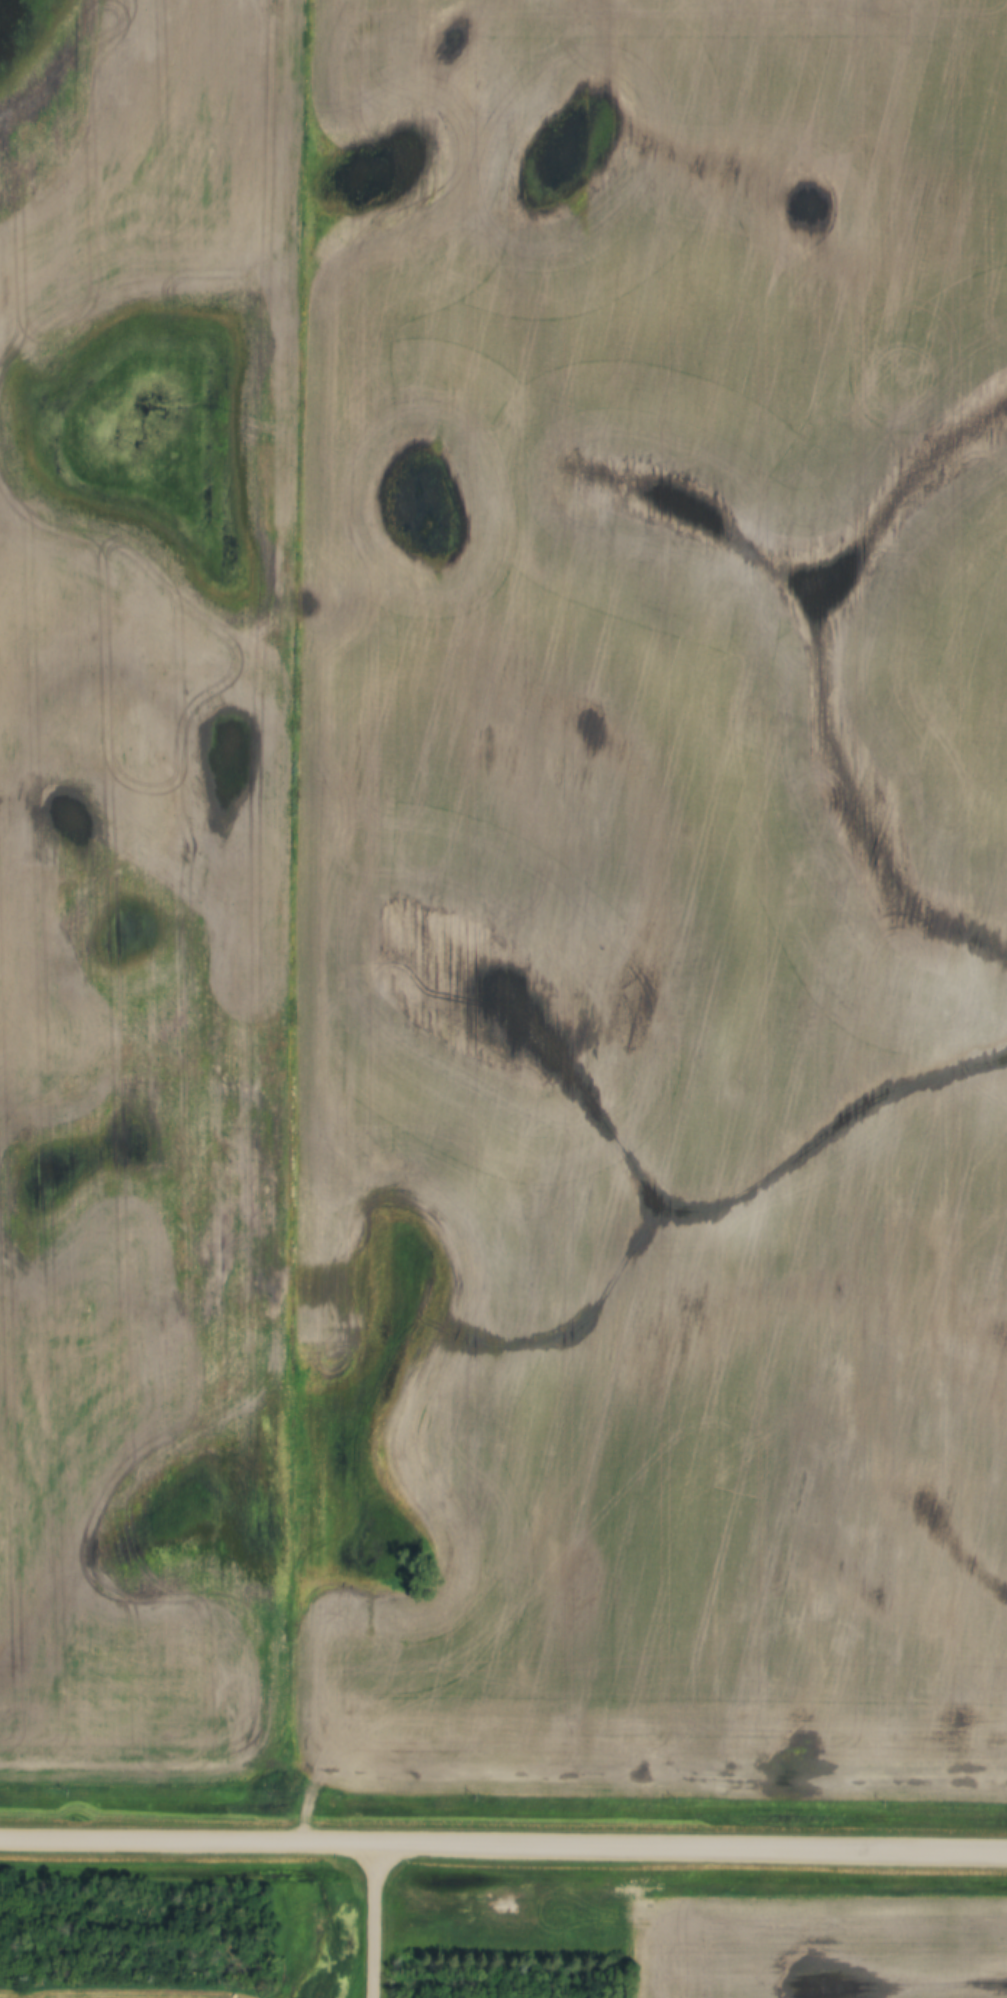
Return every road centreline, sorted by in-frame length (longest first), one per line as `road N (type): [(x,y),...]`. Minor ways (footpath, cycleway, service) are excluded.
road 1 (residential): [(1006,1853),(0,1840)]

